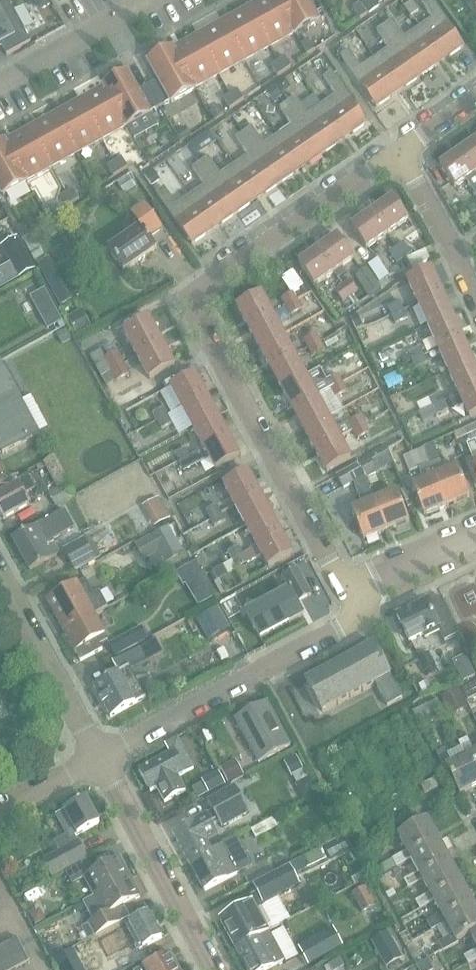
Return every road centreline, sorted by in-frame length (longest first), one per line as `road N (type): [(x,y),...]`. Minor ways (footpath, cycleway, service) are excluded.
road 1 (residential): [(353,593),(295,499),(194,298),(397,155)]
road 2 (residential): [(100,759),(342,626),(354,614),(353,593)]
road 3 (residential): [(214,969),(100,759)]
road 4 (residential): [(100,759),(0,574)]
road 5 (residential): [(0,85),(152,0)]
road 6 (residential): [(475,301),(397,155)]
road 7 (residential): [(353,593),(475,535)]

